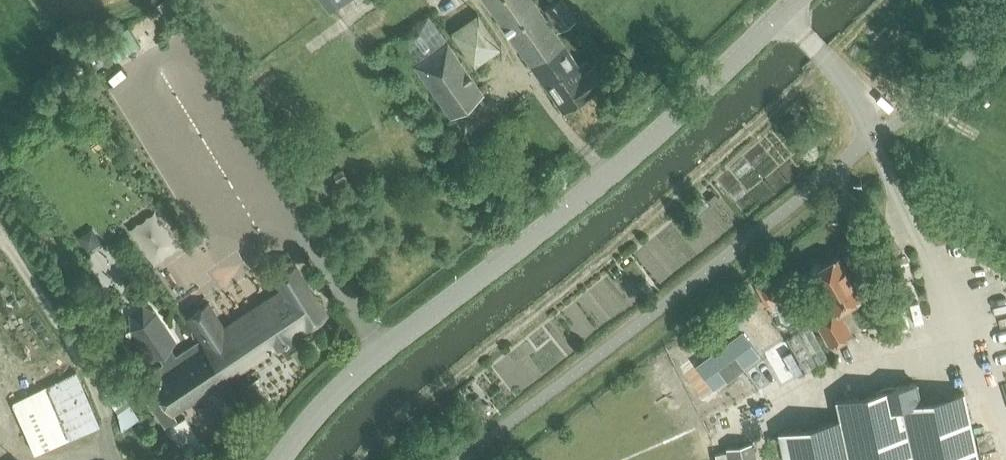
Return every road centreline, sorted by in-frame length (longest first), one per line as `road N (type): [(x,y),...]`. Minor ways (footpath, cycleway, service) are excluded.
road 1 (secondary): [(279,459),(337,389),(605,179),(798,0)]

